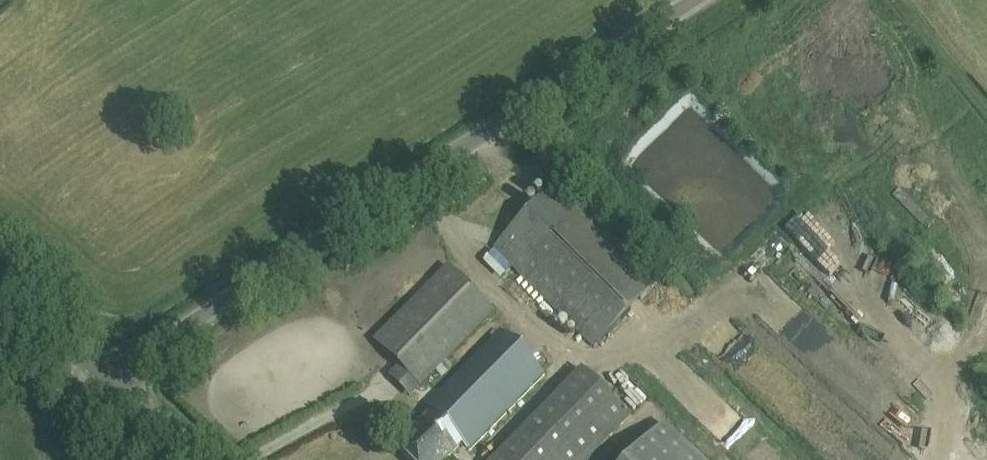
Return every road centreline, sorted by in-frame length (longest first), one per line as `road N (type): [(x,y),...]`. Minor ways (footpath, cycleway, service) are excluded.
road 1 (unclassified): [(106,376),(690,0)]
road 2 (secondary): [(106,376),(0,284)]
road 3 (secondary): [(206,459),(106,376)]

